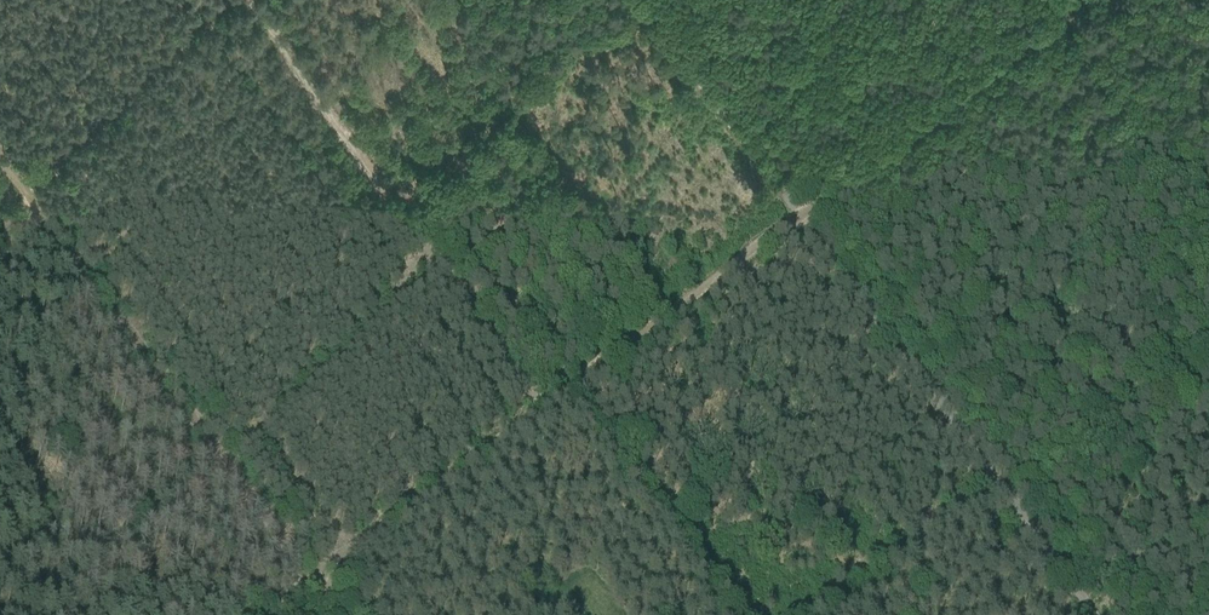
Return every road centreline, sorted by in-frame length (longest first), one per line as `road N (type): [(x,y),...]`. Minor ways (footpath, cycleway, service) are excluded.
road 1 (track): [(40,187),(351,614)]
road 2 (track): [(254,0),(45,170),(40,187)]
road 3 (track): [(995,471),(813,583),(789,614)]
road 4 (track): [(1208,341),(1014,497)]

